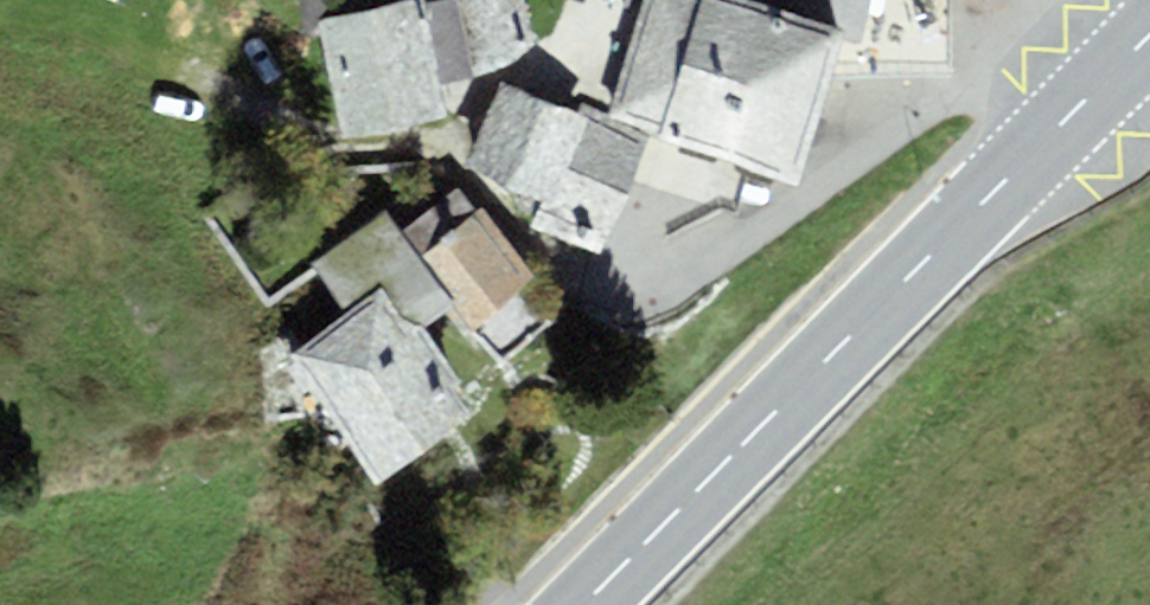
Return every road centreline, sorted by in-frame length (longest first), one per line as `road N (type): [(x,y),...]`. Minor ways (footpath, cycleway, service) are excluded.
road 1 (residential): [(1053,133),(966,100),(945,100),(743,249),(670,273),(608,270),(520,239),(417,144),(297,140)]
road 2 (primary): [(1053,133),(586,604)]
road 3 (track): [(297,140),(138,94),(25,26),(0,20)]
road 4 (primary): [(1149,33),(1053,133)]

